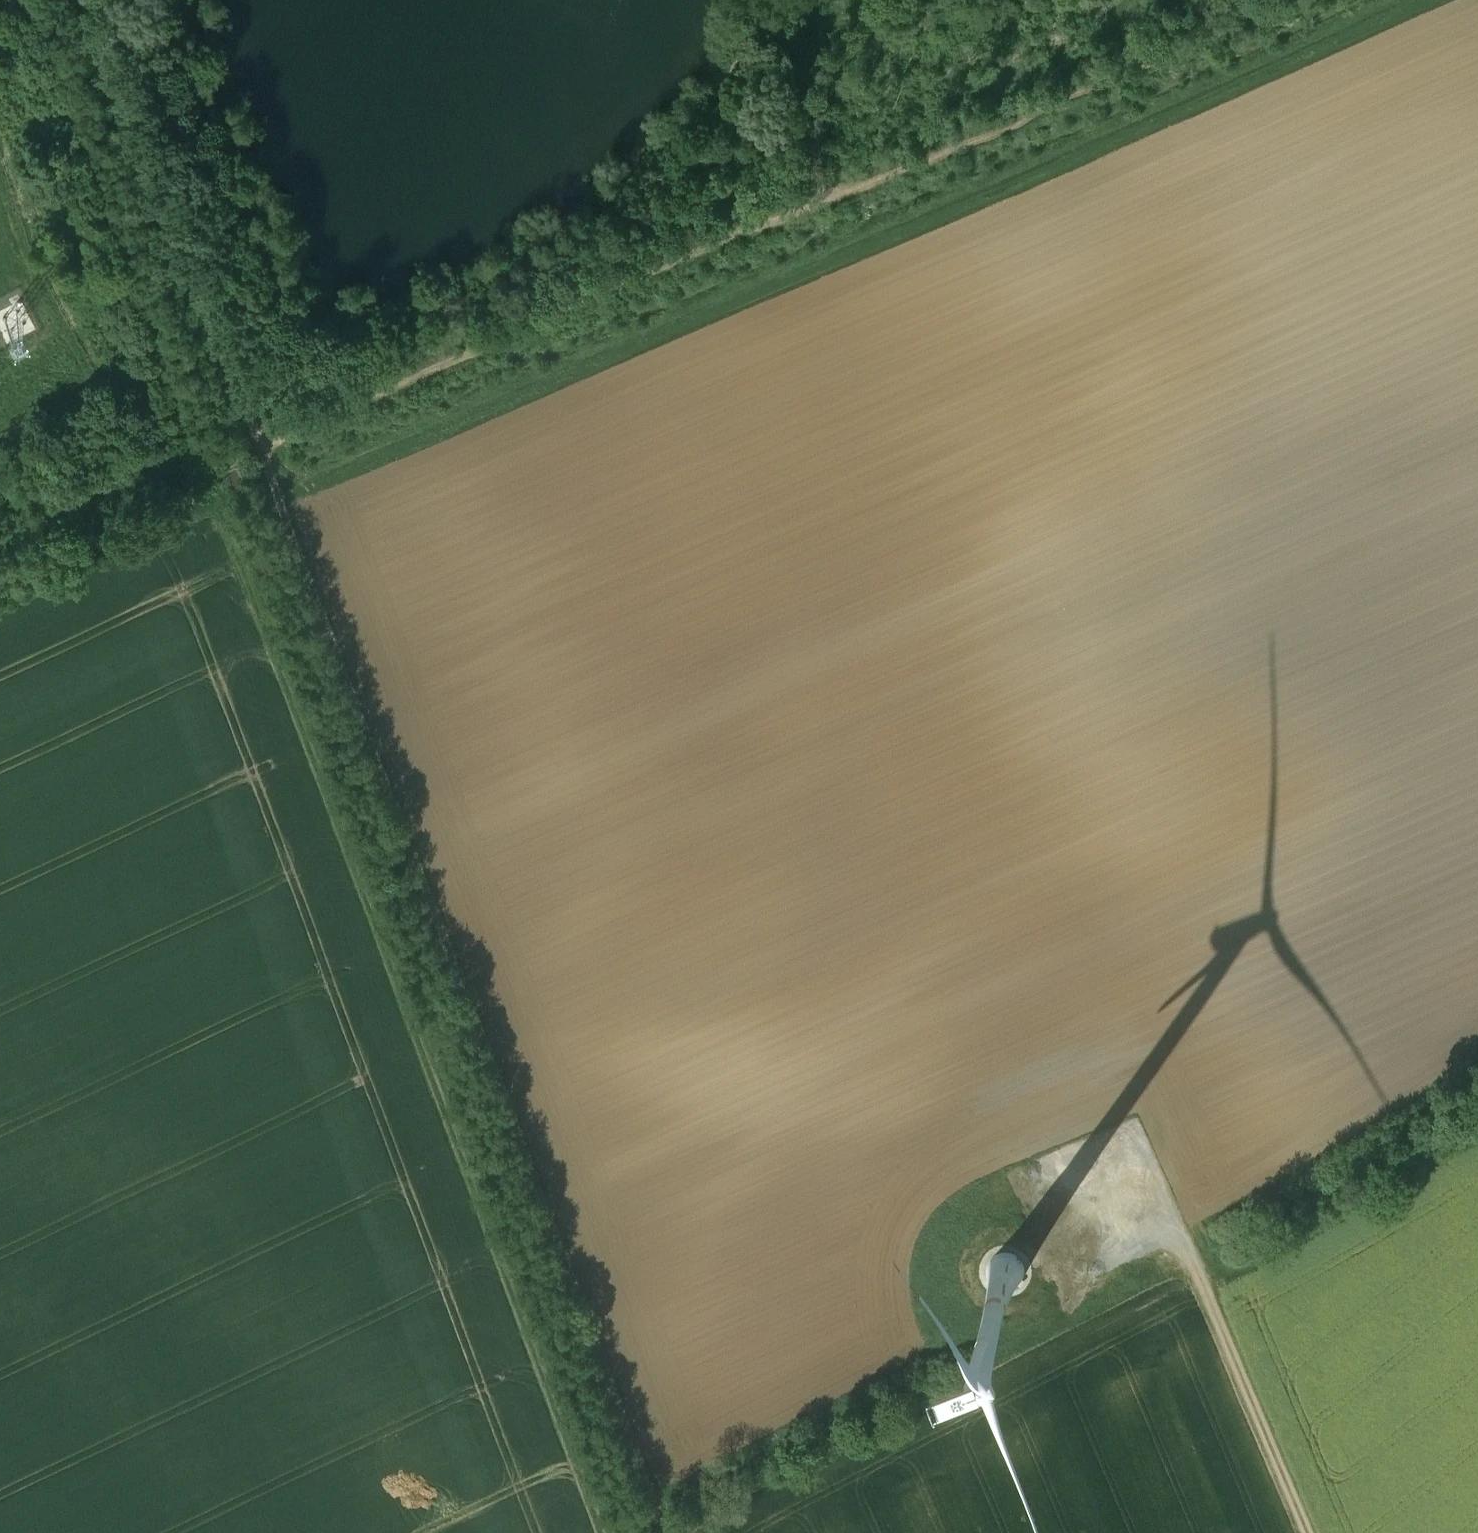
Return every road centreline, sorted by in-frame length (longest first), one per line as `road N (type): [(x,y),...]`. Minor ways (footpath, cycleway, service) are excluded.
road 1 (track): [(665,1532),(278,500),(263,447),(303,312)]
road 2 (track): [(1305,1532),(1209,1298),(1161,1210),(1059,1236)]

